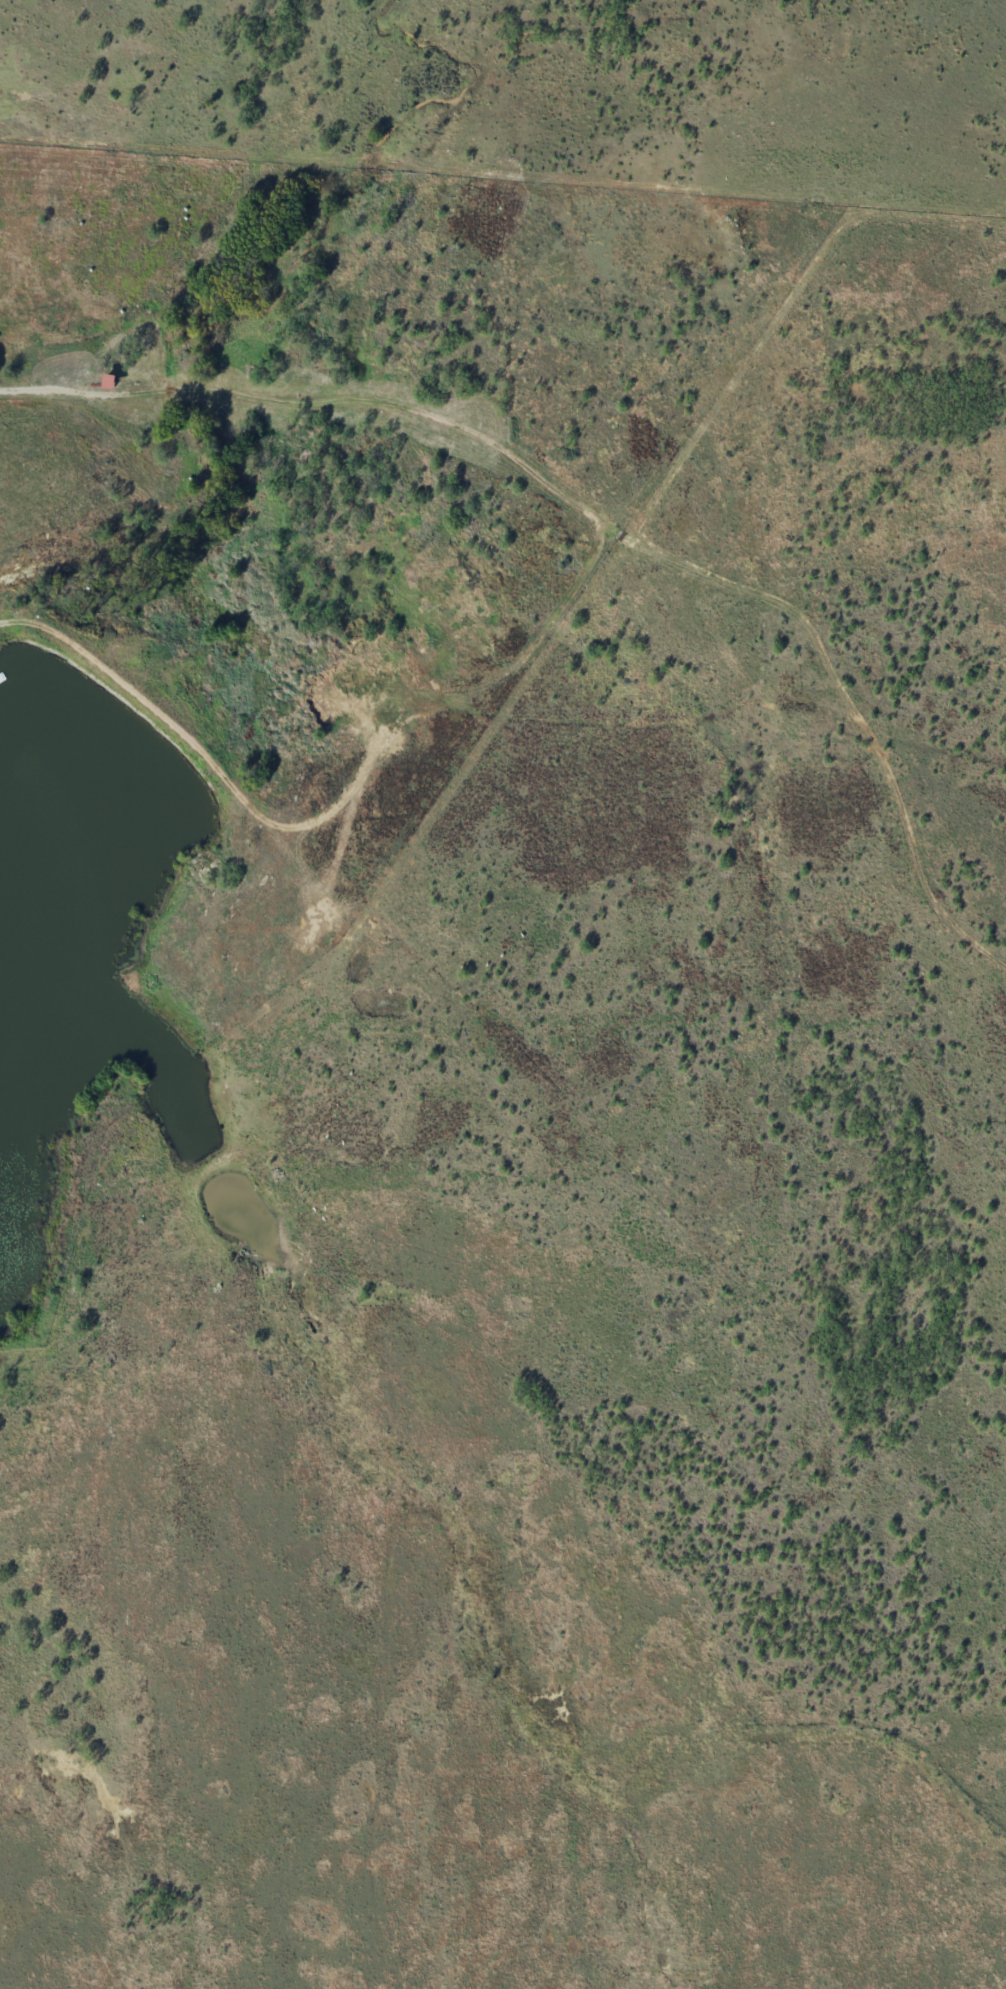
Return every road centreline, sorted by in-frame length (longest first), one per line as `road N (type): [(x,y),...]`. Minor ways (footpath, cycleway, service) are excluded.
road 1 (residential): [(0,571),(145,686),(630,1132),(1005,1580)]
road 2 (track): [(145,686),(247,579),(247,451),(146,407),(0,408)]

